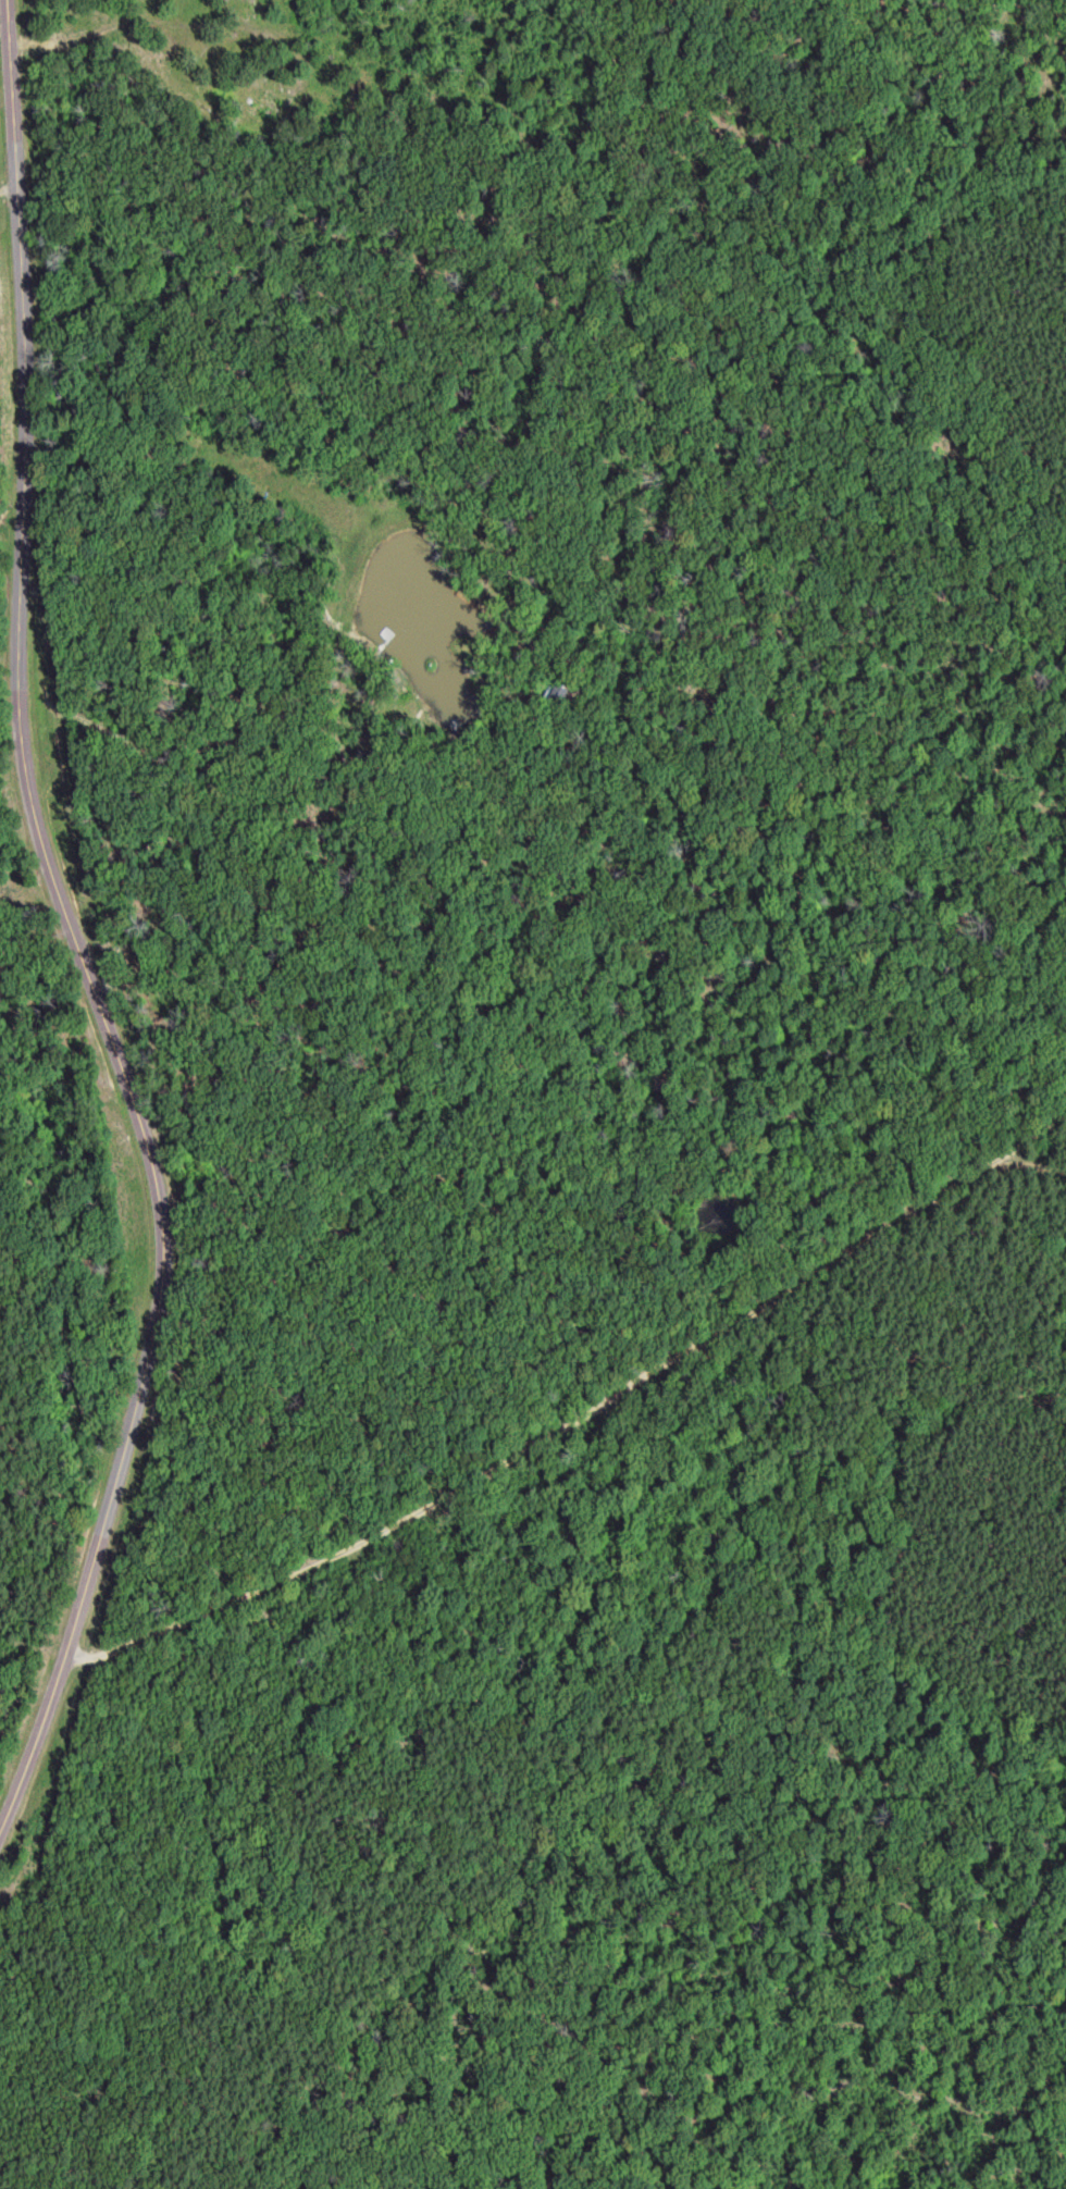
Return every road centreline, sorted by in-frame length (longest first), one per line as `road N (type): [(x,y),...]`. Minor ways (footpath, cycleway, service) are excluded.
road 1 (tertiary): [(63,1655),(125,1442),(160,1286),(161,1217),(119,1063),(33,818),(20,738),(24,417),(6,0)]
road 2 (residential): [(63,1655),(90,1657),(562,1433),(1065,1126)]
road 3 (residential): [(0,1795),(63,1655)]

